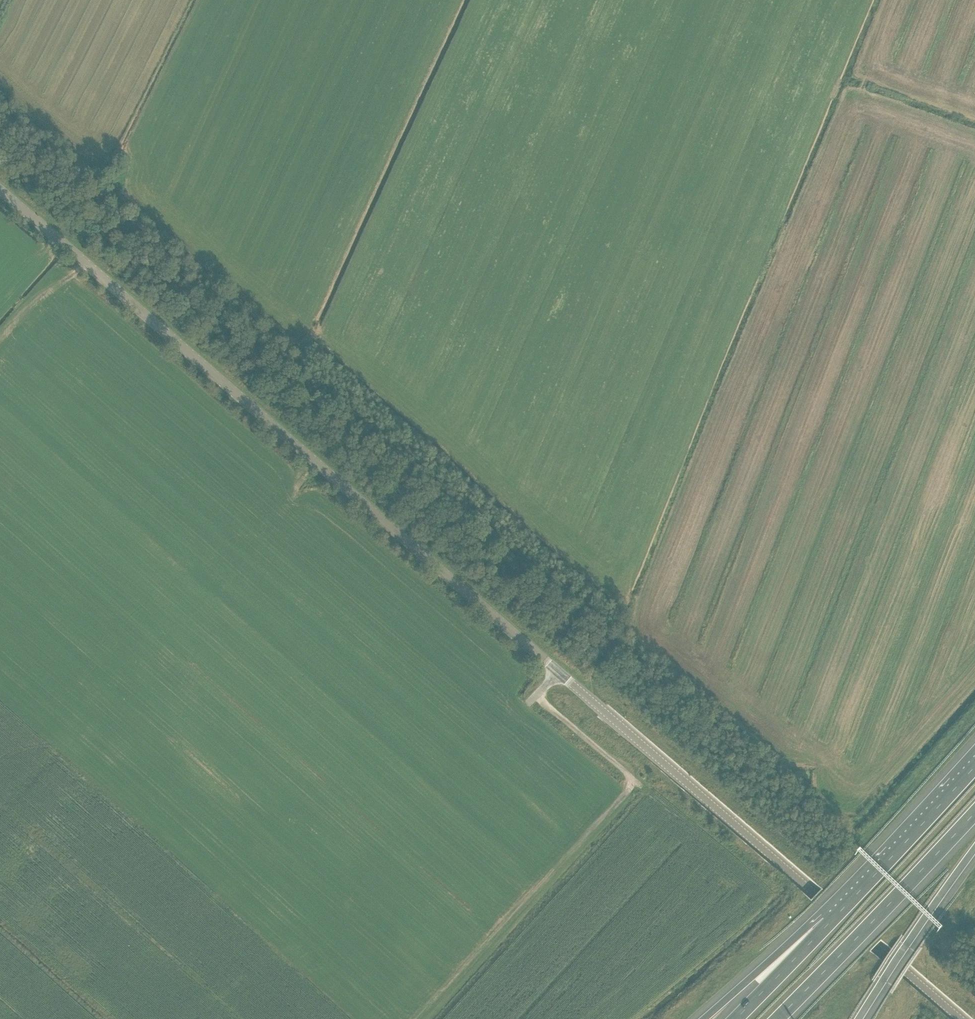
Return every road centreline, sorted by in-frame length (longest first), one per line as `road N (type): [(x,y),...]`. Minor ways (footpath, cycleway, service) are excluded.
road 1 (tertiary): [(960,1018),(0,189)]
road 2 (motorway): [(778,1018),(974,810)]
road 3 (motorway): [(974,767),(831,922)]
road 4 (motorway): [(859,1018),(974,849)]
road 5 (motorway): [(831,922),(703,1018)]
road 6 (motorway): [(831,922),(736,1018)]

